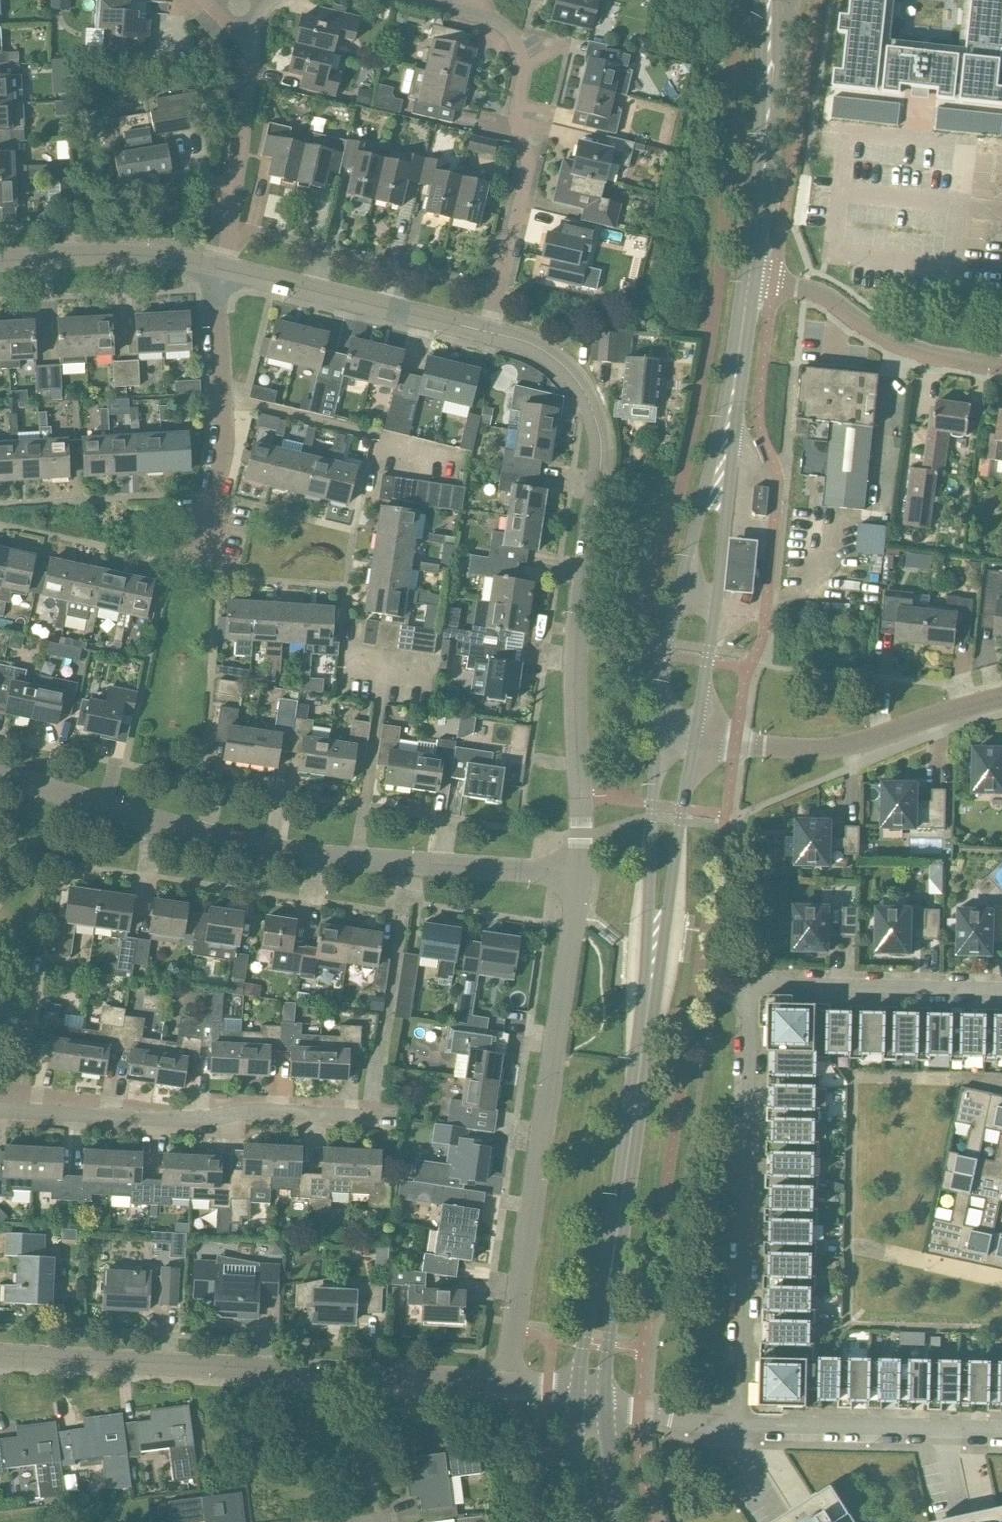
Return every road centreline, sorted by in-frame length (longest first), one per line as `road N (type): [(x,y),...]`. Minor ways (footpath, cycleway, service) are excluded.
road 1 (residential): [(575,876),(577,643),(600,457),(596,421),(562,365),(491,333)]
road 2 (residential): [(575,876),(285,851),(194,834),(0,777)]
road 3 (residential): [(506,1380),(575,876)]
road 4 (residential): [(506,1380),(0,1357)]
road 5 (residential): [(754,988),(741,1429)]
road 6 (residential): [(0,1112),(185,1125),(249,1111),(375,1121)]
road 7 (residential): [(491,333),(528,160),(516,118),(526,64),(499,17),(466,9)]
road 8 (tertiary): [(730,415),(665,656),(658,739)]
road 9 (tertiary): [(698,741),(729,510),(730,415)]
road 10 (residential): [(698,741),(796,752),(847,747),(1001,698)]
road 11 (residential): [(491,333),(220,267)]
road 12 (residential): [(1001,363),(931,352),(815,287),(751,275)]
road 13 (residential): [(741,1429),(1001,1434)]
road 14 (residential): [(220,267),(252,19)]
road 15 (residential): [(1001,992),(754,988)]
road 16 (tertiary): [(651,981),(698,741)]
road 17 (tertiary): [(658,739),(651,981)]
road 18 (tertiary): [(757,231),(790,0)]
road 19 (tertiary): [(760,0),(757,231)]
road 20 (residential): [(443,454),(224,397)]
road 21 (tertiary): [(623,1204),(651,981)]
road 22 (residential): [(220,267),(83,253),(0,260)]
road 23 (tertiary): [(607,1399),(623,1204)]
road 24 (tertiary): [(623,1204),(610,1232),(578,1392)]
road 25 (residential): [(206,550),(224,446),(224,397)]
road 26 (tertiary): [(730,415),(751,275)]
road 27 (residential): [(607,1399),(741,1429)]
road 28 (residential): [(224,397),(220,267)]
road 29 (tertiary): [(578,1392),(585,1521)]
road 30 (tertiary): [(621,1521),(607,1399)]

